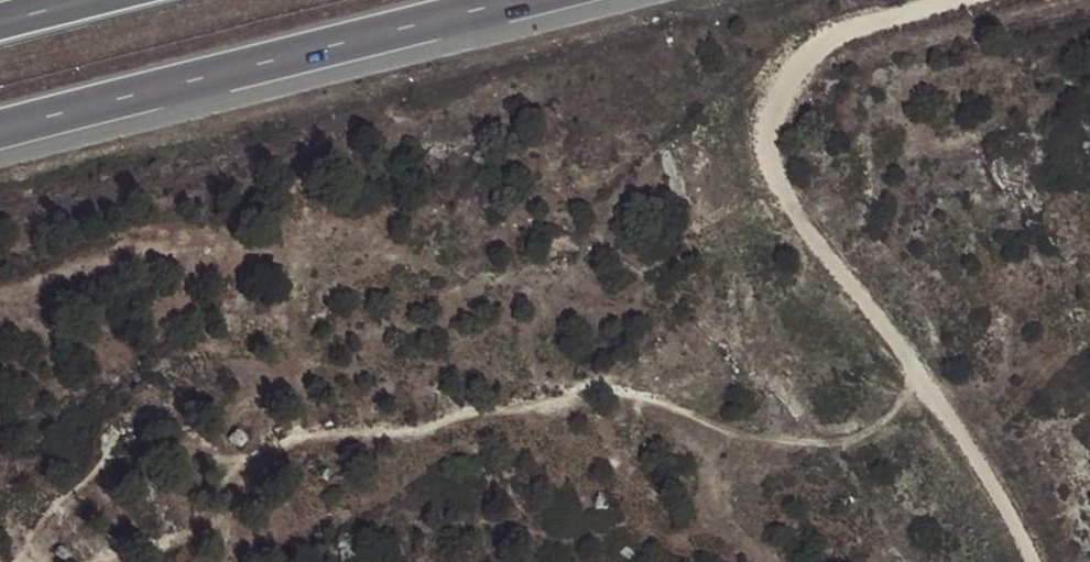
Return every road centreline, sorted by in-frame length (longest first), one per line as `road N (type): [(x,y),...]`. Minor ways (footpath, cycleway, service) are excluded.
road 1 (track): [(956,0),(858,28),(782,78),(770,163),(787,203),(974,439),(1043,561)]
road 2 (motorway): [(0,129),(514,0)]

